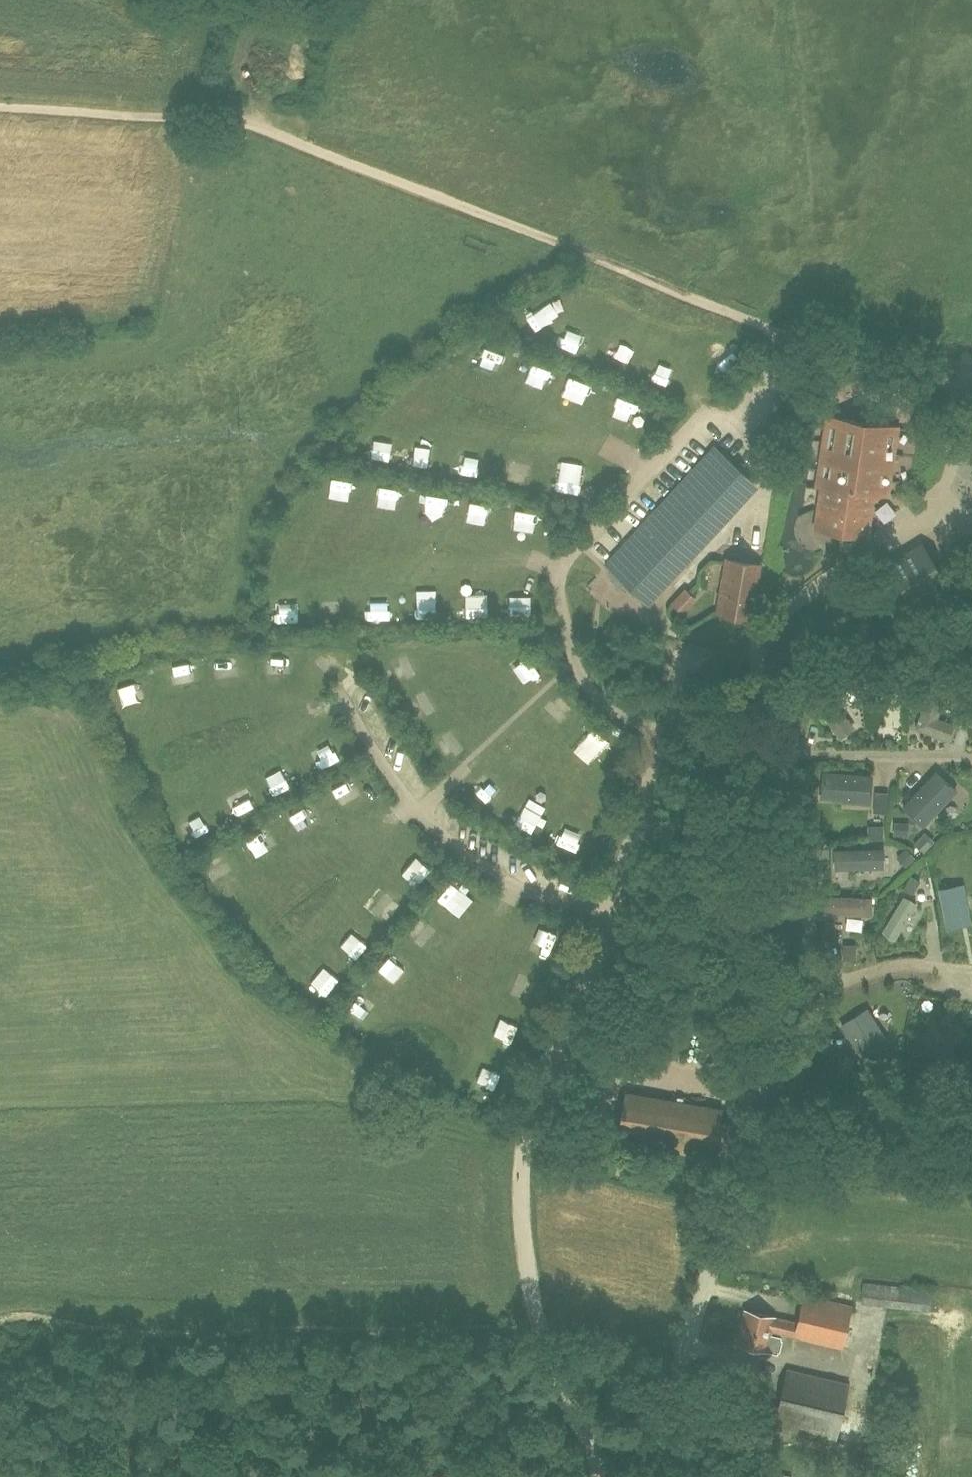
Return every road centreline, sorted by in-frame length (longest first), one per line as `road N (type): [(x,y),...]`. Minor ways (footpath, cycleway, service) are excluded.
road 1 (track): [(0,105),(244,123),(792,336)]
road 2 (track): [(633,1476),(703,1284),(791,1095)]

